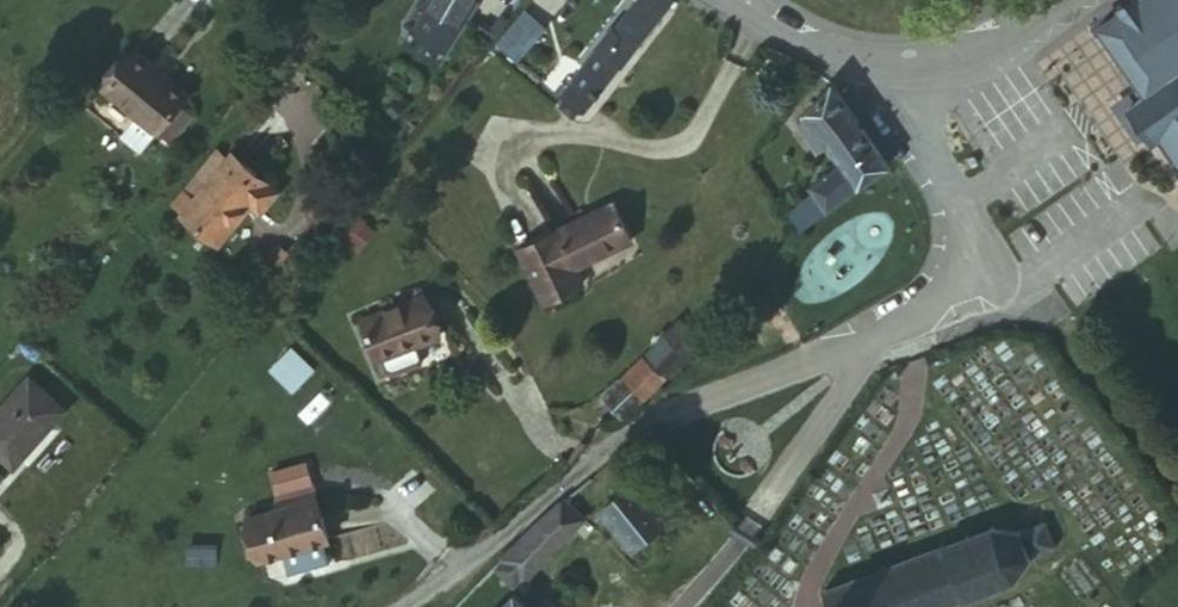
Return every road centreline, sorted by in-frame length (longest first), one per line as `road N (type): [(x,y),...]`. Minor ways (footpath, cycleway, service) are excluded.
road 1 (residential): [(904,64),(918,127),(987,261),(989,280),(975,295),(870,344),(649,421),(405,606)]
road 2 (track): [(1033,283),(1177,477)]
road 3 (residential): [(727,0),(835,54),(904,64)]
road 4 (residential): [(904,64),(962,53),(1047,0)]

